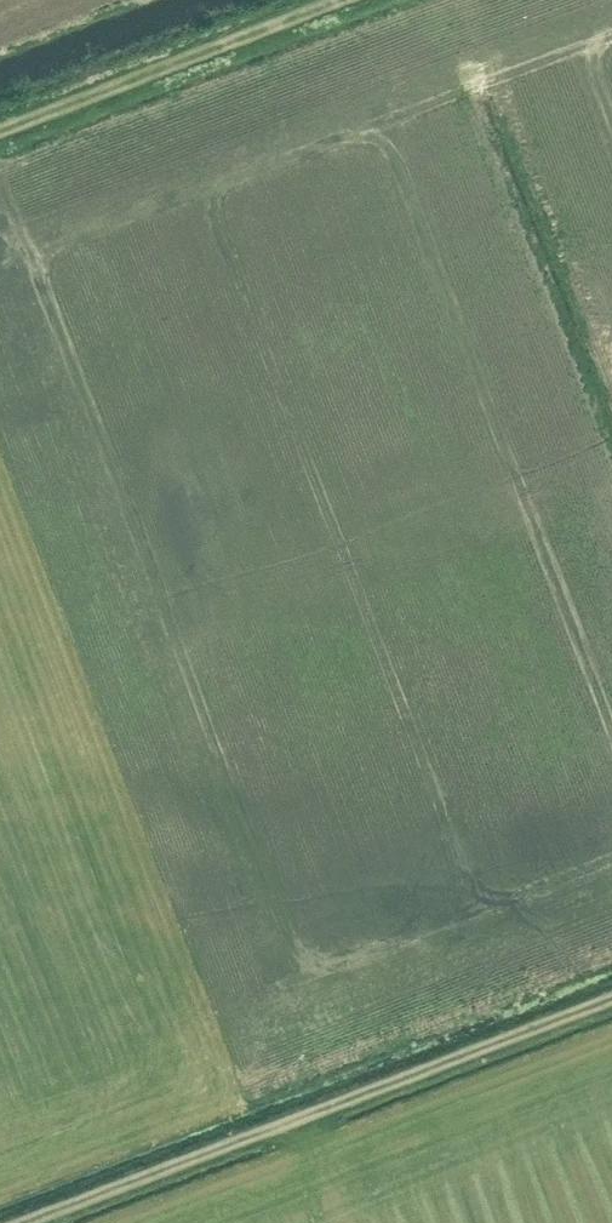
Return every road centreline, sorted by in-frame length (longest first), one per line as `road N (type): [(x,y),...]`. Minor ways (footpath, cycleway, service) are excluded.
road 1 (track): [(349,0),(0,135)]

